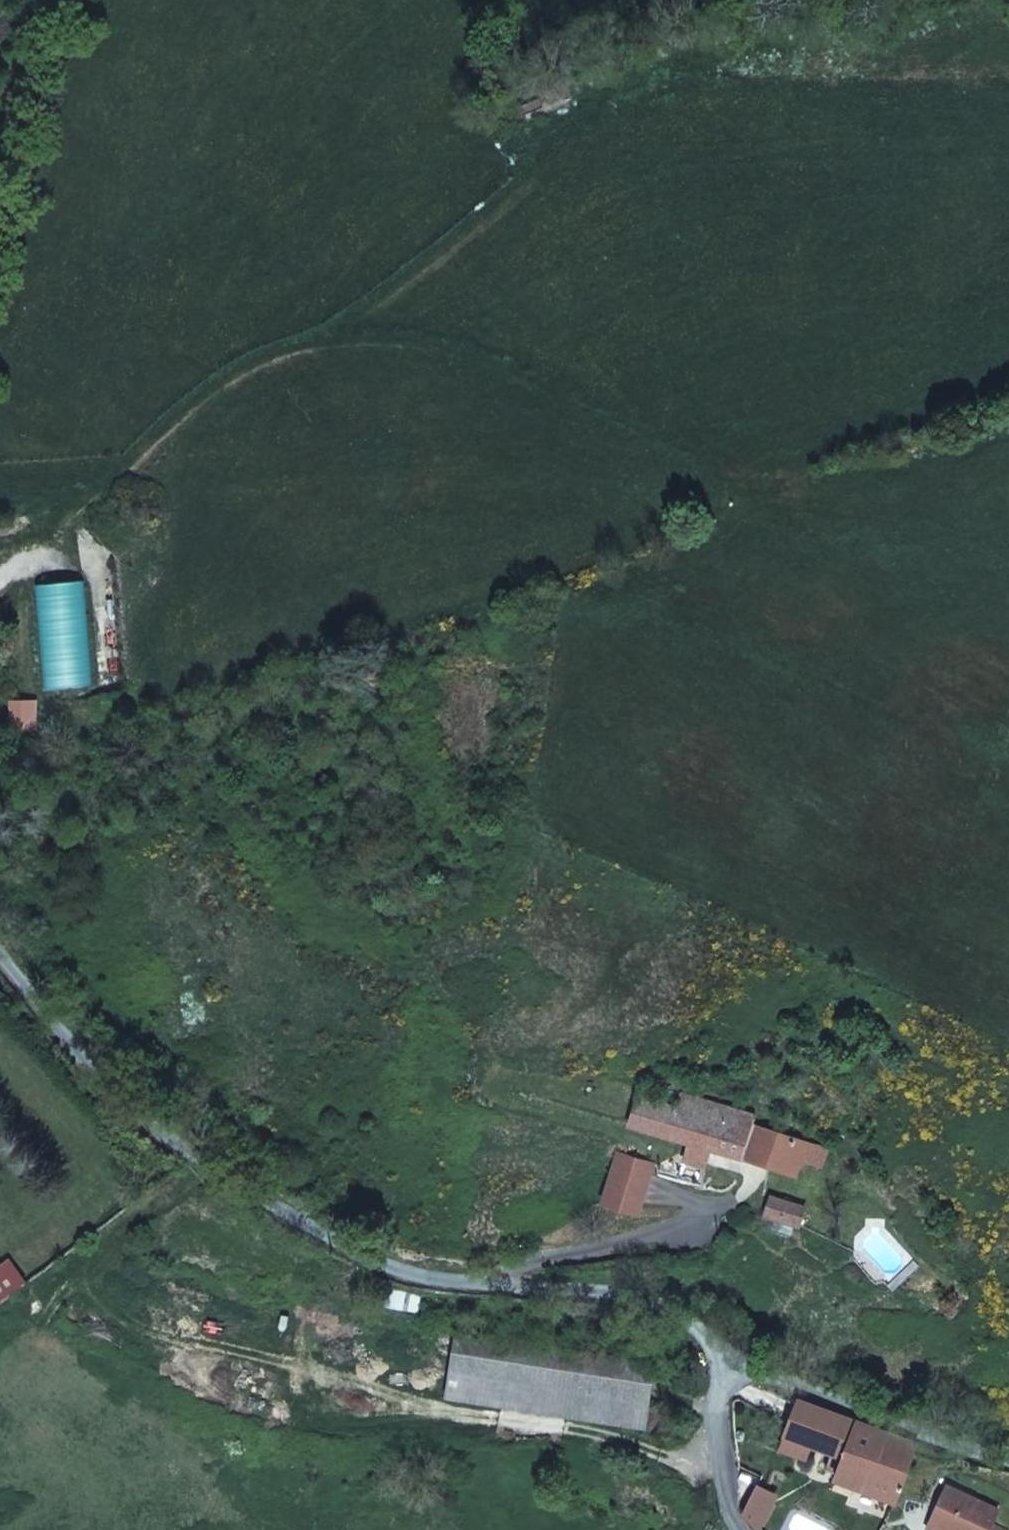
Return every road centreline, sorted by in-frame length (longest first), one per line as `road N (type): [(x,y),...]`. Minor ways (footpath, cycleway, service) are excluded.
road 1 (residential): [(734,1372),(660,1308),(595,1291),(422,1277),(329,1240),(170,1141),(54,1034),(0,960)]
road 2 (residential): [(1008,1461),(767,1376),(734,1372)]
road 3 (residential): [(734,1372),(716,1401),(735,1529)]

